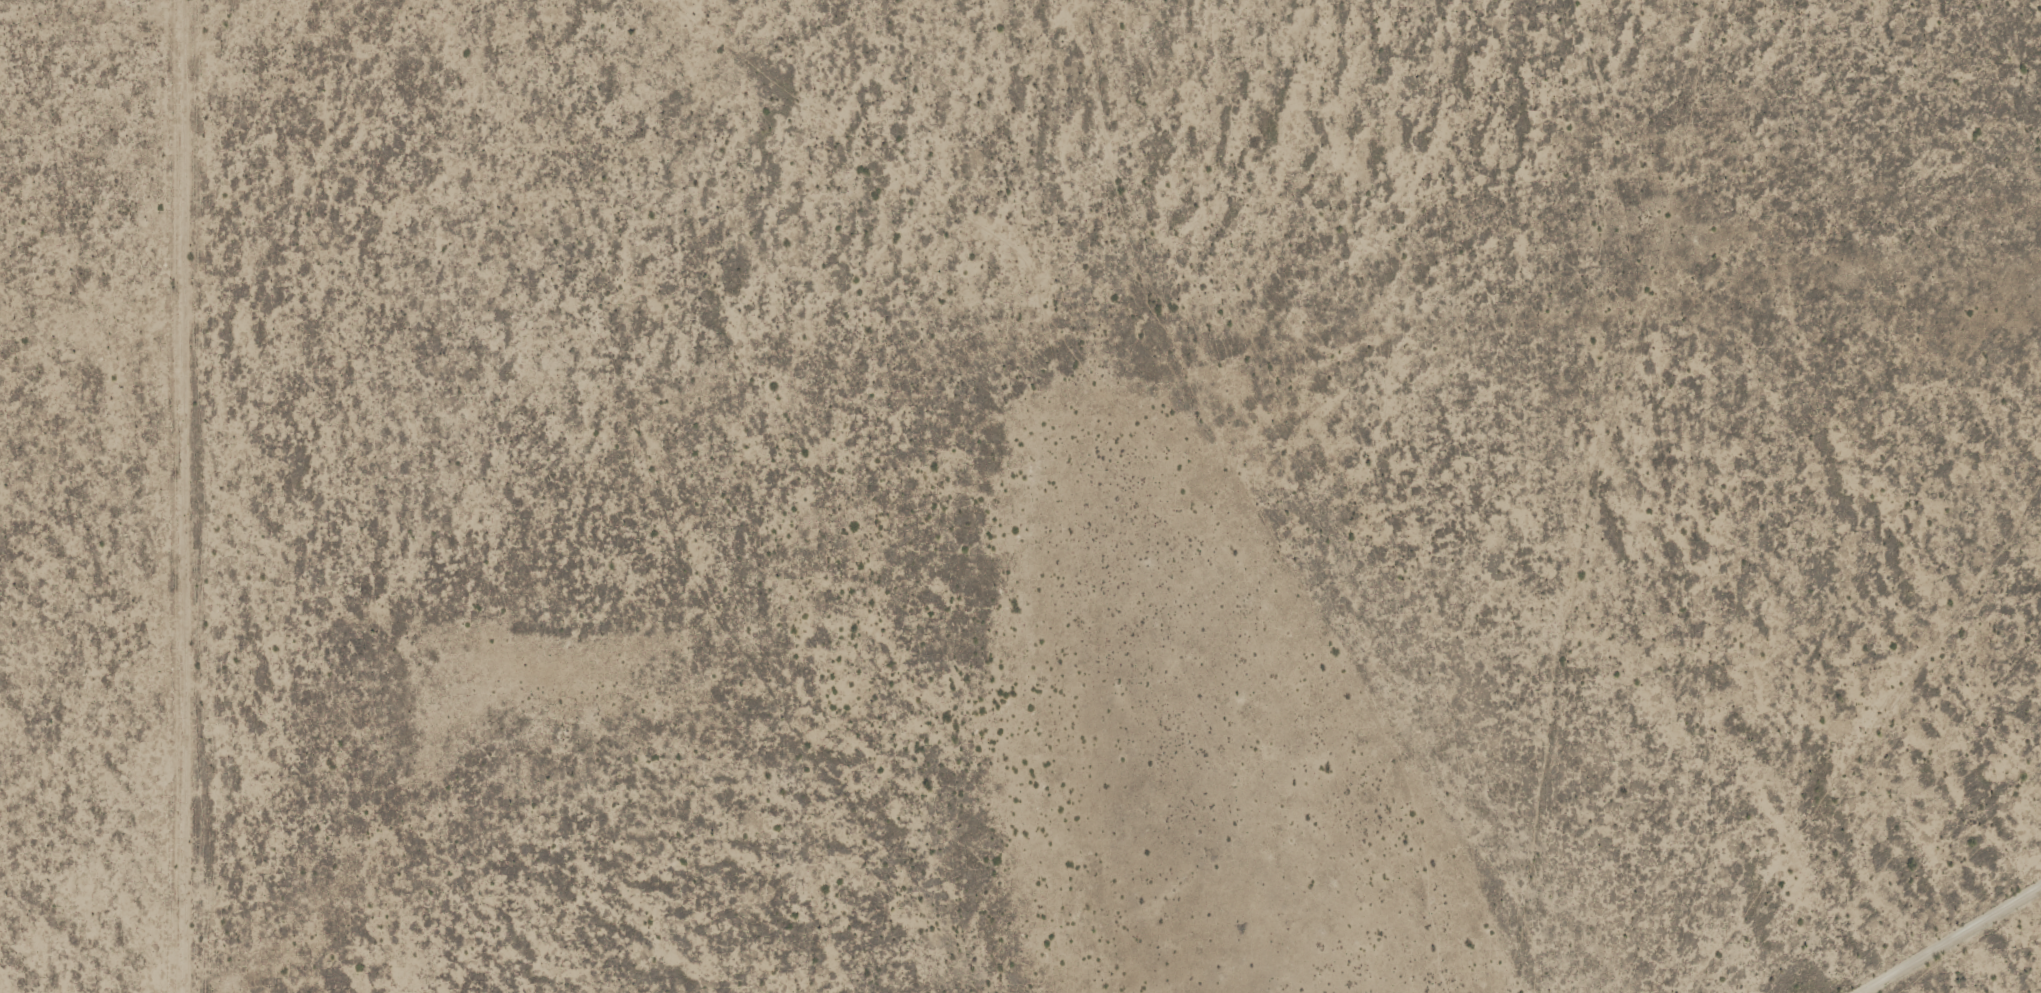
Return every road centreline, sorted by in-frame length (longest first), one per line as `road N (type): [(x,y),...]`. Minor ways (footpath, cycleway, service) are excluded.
road 1 (track): [(1908,992),(2040,912)]

